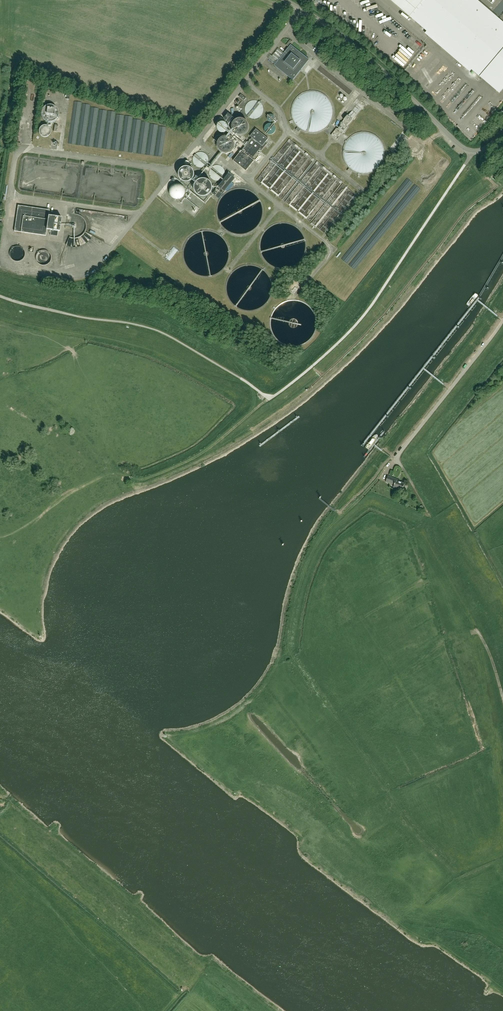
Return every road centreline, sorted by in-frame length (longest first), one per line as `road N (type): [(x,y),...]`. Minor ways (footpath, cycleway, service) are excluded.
road 1 (unclassified): [(502,131),(471,154),(371,57),(285,0)]
road 2 (unclassified): [(502,319),(396,457)]

